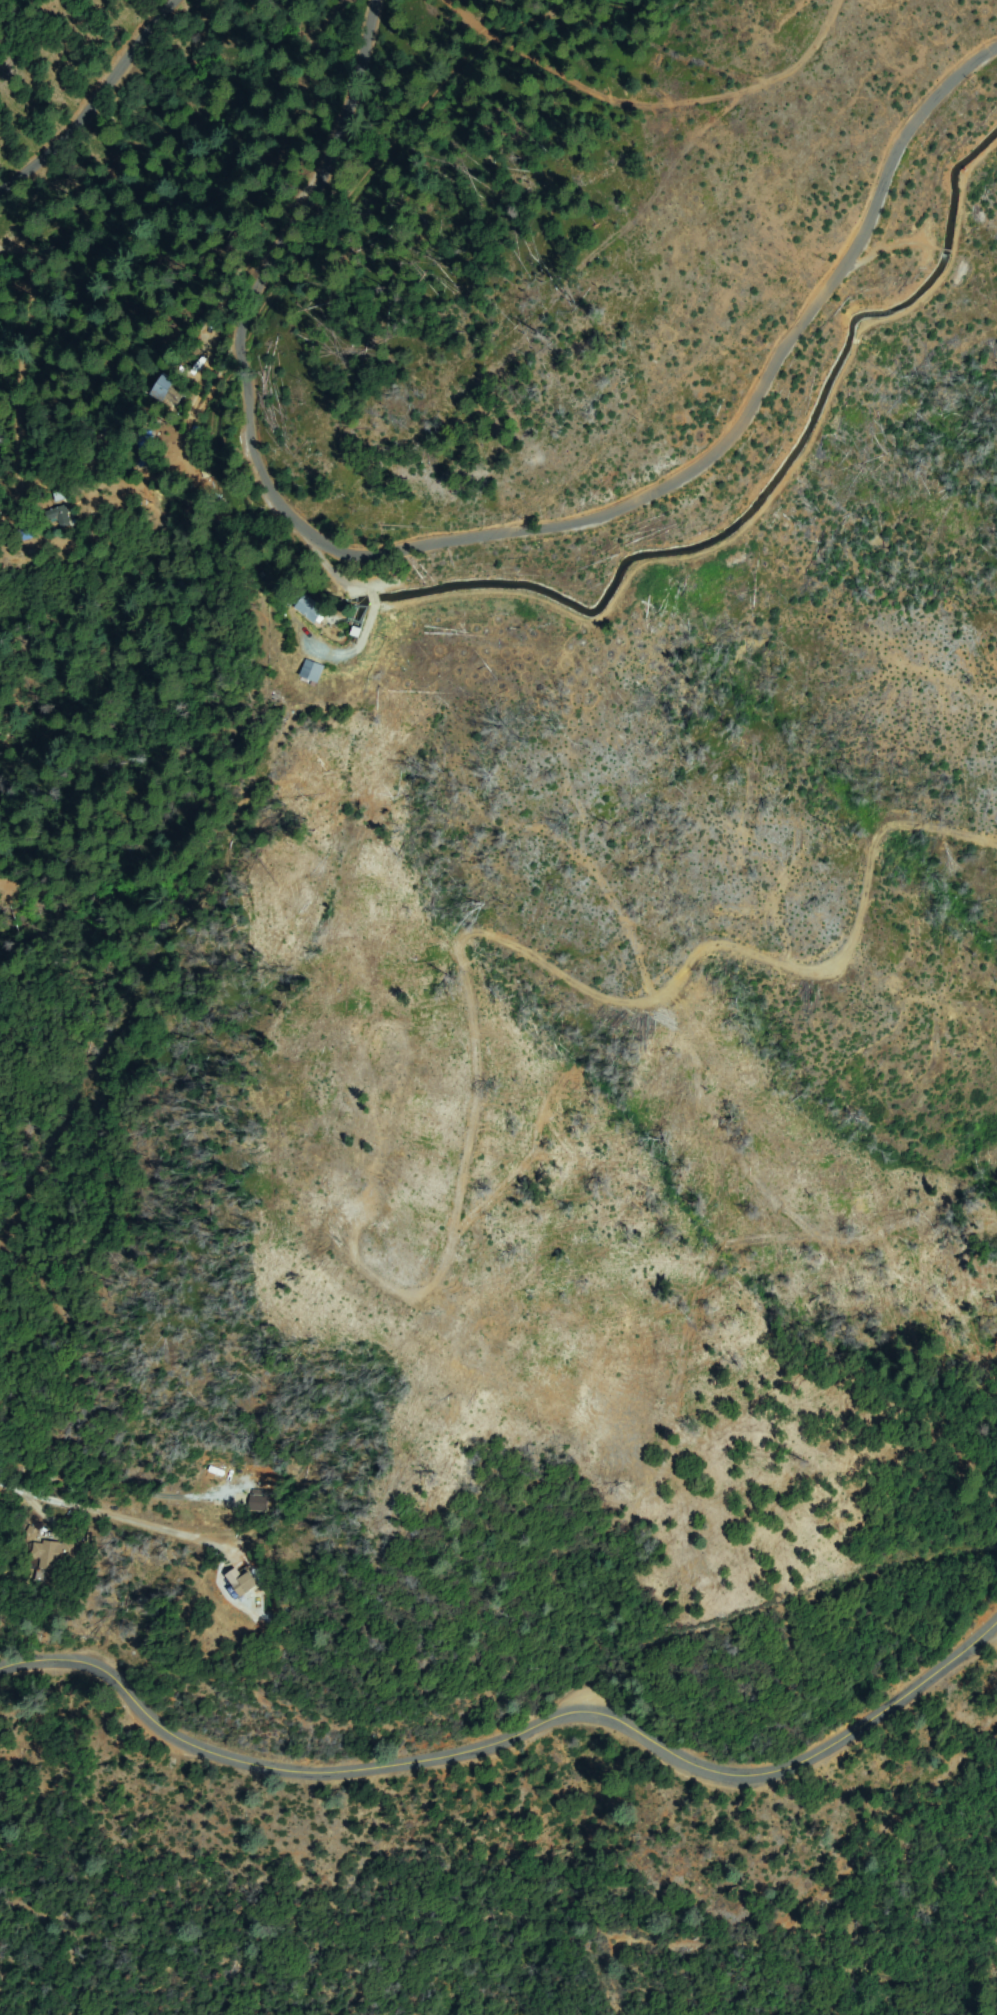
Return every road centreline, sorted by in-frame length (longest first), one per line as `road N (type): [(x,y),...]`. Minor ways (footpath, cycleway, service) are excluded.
road 1 (residential): [(996,25),(951,48),(896,101),(806,269),(717,409),(673,462),(630,496),(575,513),(370,543),(321,535),(293,510),(252,426),(238,354),(261,273),(373,0)]
road 2 (tertiary): [(996,1622),(834,1745),(747,1774),(700,1766),(622,1723),(588,1715),(465,1753),(327,1770),(261,1764),(187,1743),(93,1665),(22,1660),(0,1671)]
road 3 (residential): [(818,0),(754,77),(735,87),(634,101),(610,97),(458,0)]
road 4 (residential): [(175,0),(77,131),(0,191)]

